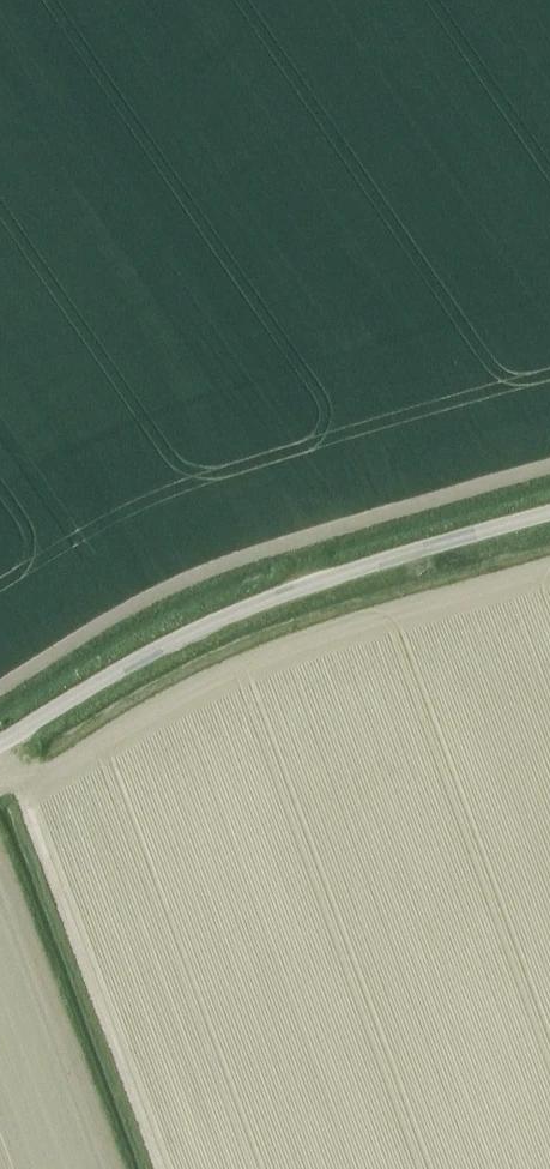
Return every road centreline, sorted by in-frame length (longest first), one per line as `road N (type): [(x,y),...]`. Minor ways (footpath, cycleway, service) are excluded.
road 1 (tertiary): [(0,741),(230,613),(549,510)]

